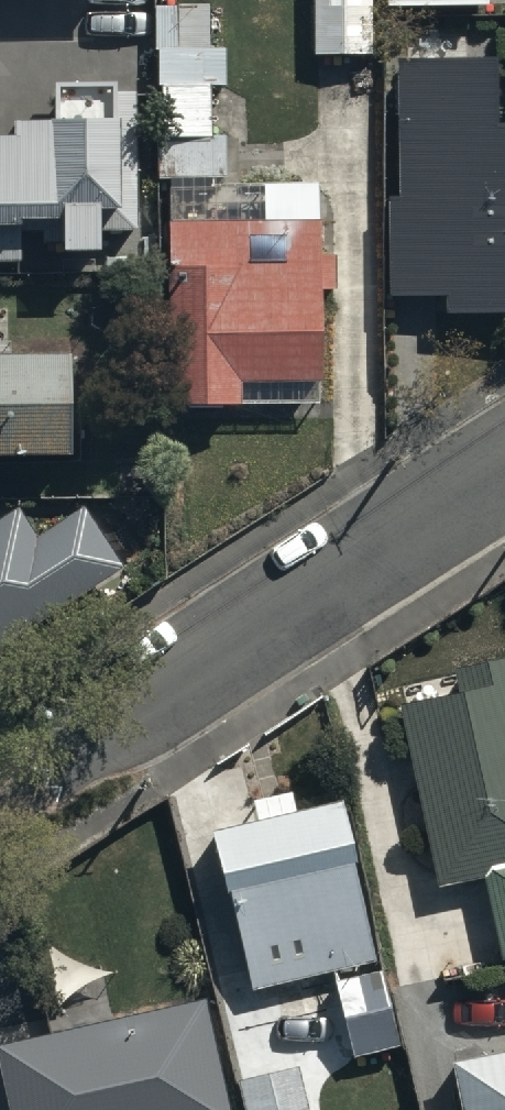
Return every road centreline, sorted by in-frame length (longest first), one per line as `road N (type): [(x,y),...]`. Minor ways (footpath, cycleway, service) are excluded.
road 1 (residential): [(504,479),(0,807)]

